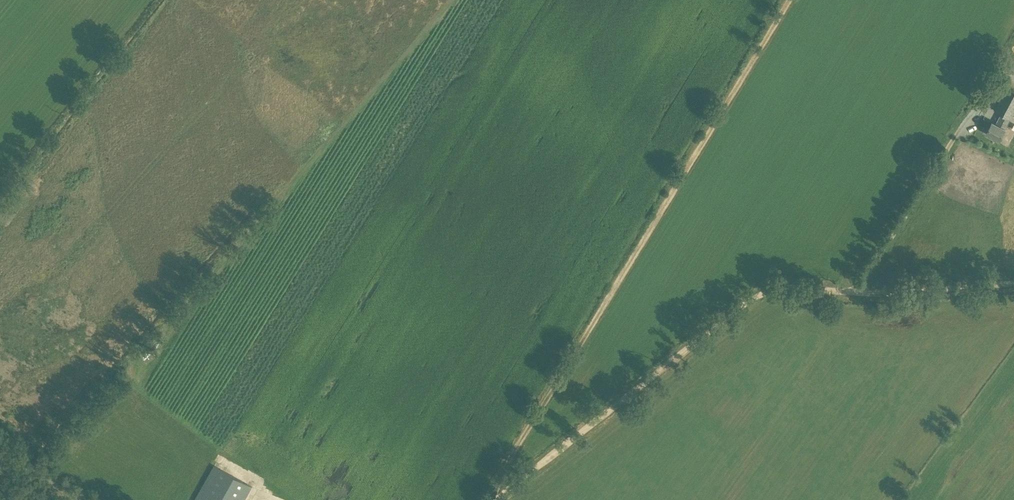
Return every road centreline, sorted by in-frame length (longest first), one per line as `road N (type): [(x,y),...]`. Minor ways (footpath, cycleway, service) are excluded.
road 1 (track): [(1013,284),(895,294),(765,291),(500,495)]
road 2 (track): [(500,495),(504,469),(785,0)]

